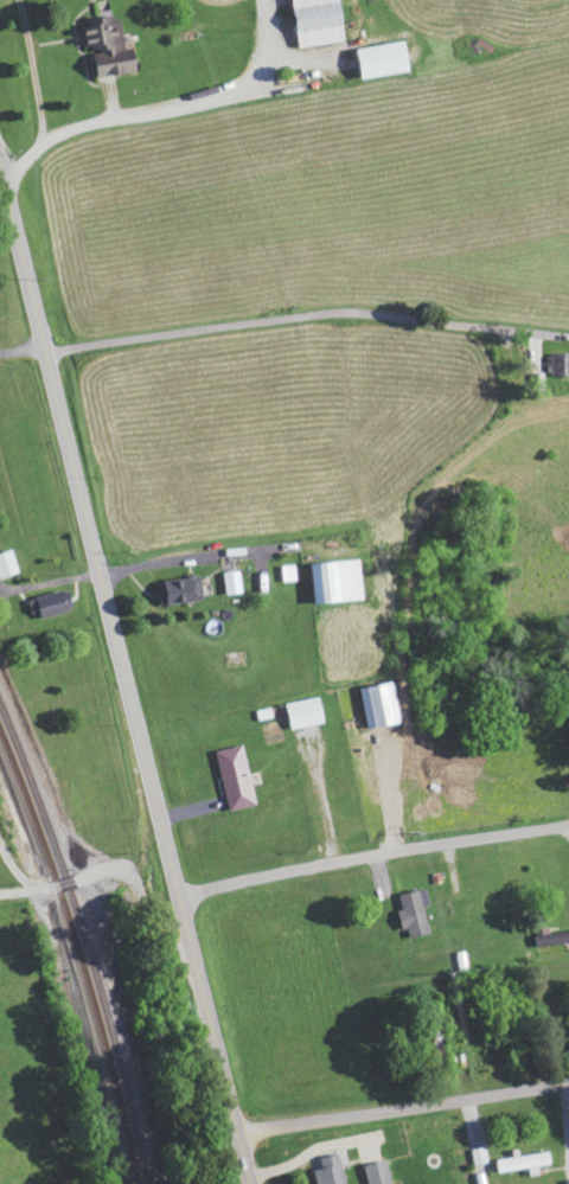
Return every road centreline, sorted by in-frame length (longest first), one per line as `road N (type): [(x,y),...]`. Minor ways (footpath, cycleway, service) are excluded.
road 1 (secondary): [(254,1183),(0,154)]
road 2 (residential): [(49,351),(341,313),(550,334)]
road 3 (residential): [(184,894),(568,827)]
road 4 (residential): [(239,1128),(568,1083)]
road 5 (residential): [(199,959),(156,929),(124,869),(41,889),(25,885),(0,843)]

